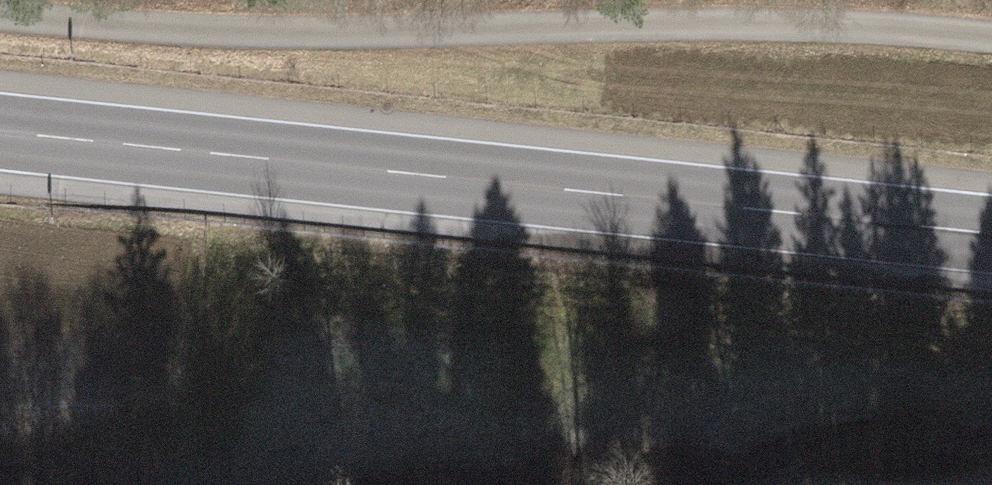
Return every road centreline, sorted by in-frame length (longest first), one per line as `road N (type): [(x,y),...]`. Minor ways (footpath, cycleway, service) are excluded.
road 1 (trunk): [(0,133),(991,235)]
road 2 (tertiary): [(991,40),(762,27),(271,33),(0,13)]

